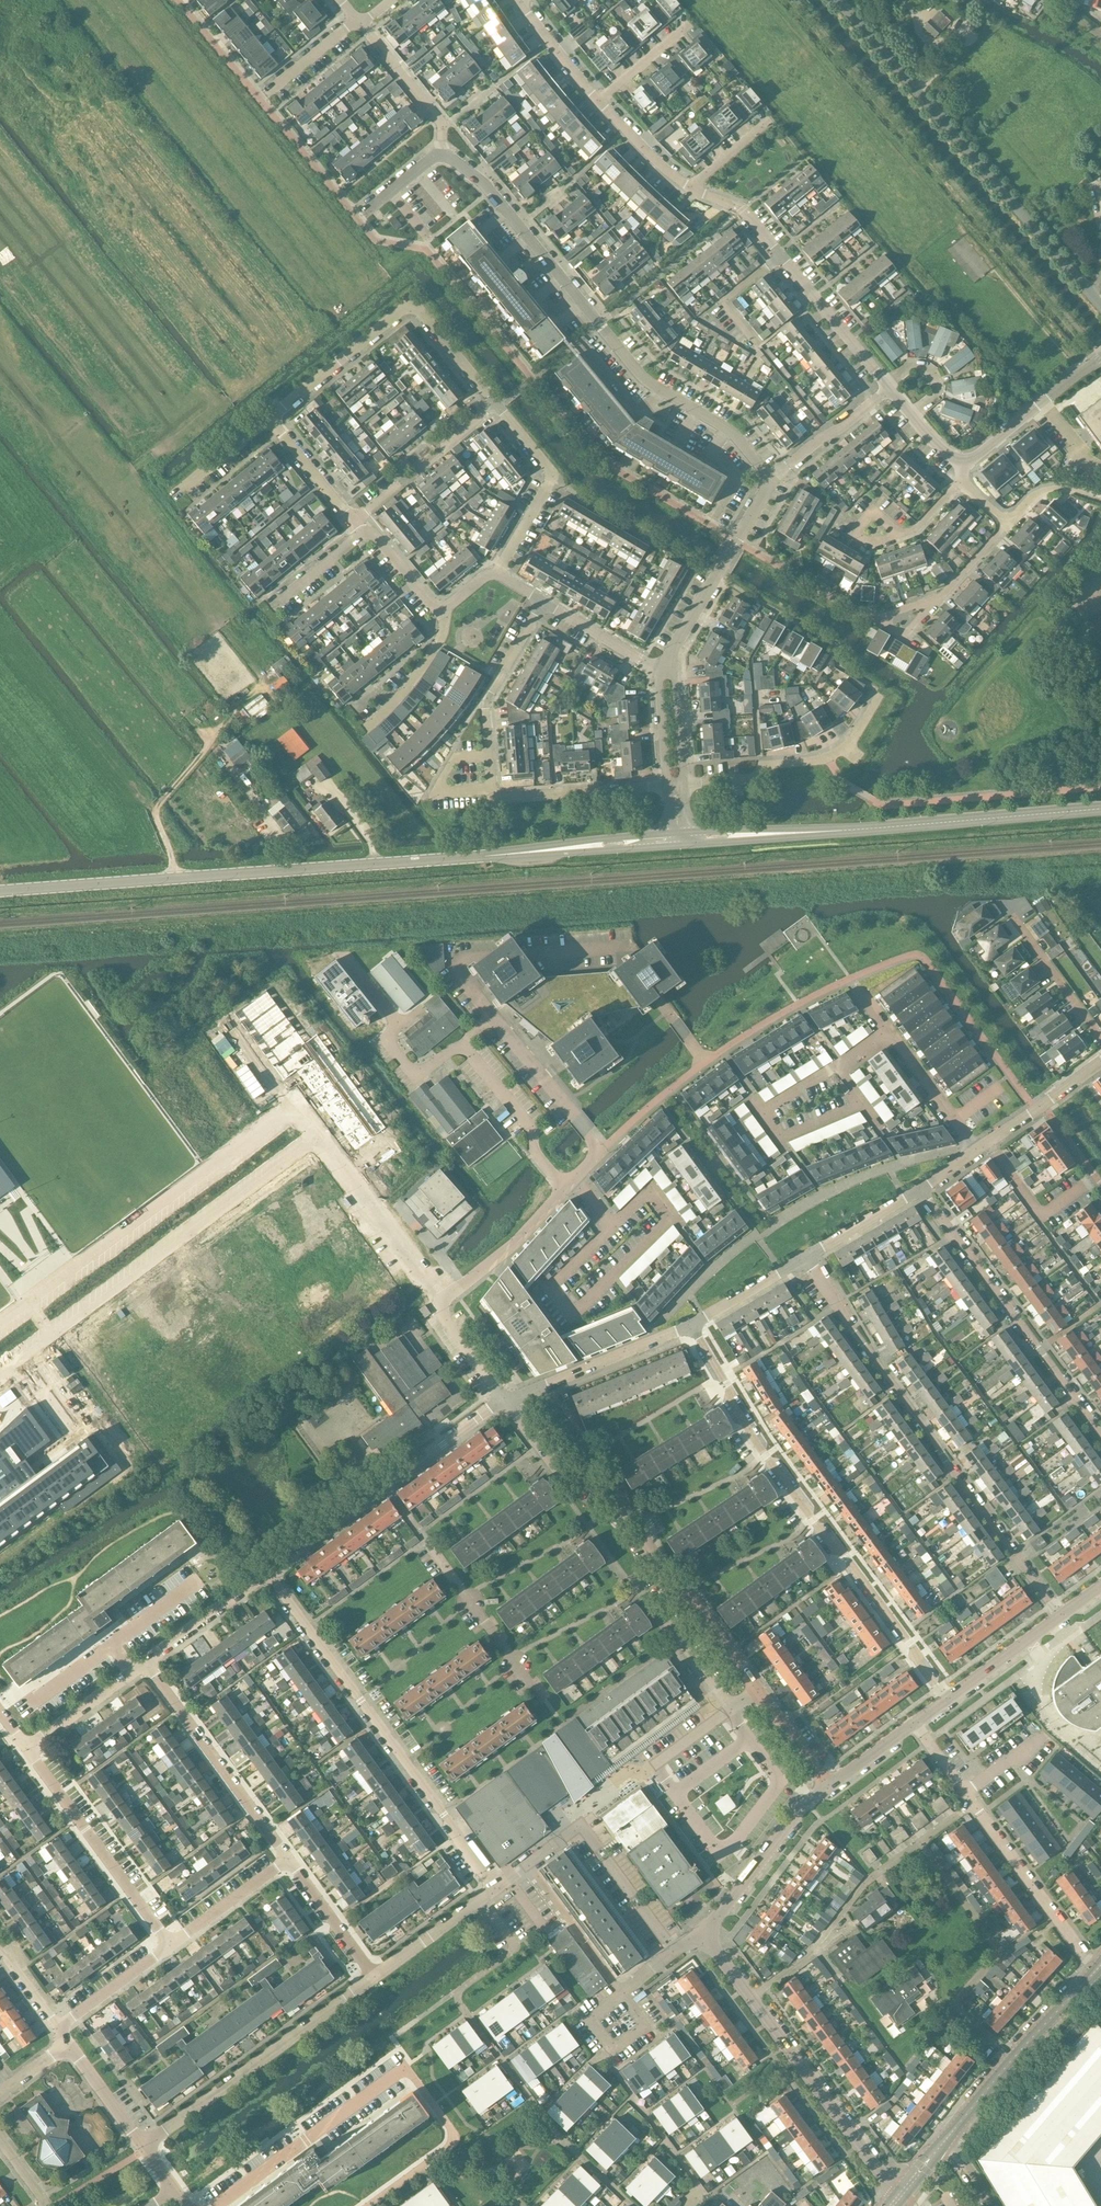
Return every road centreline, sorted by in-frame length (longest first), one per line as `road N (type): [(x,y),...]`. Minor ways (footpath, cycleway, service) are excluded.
road 1 (residential): [(829,1786),(692,1597),(666,1582),(638,1522),(593,1483),(553,1466),(505,1398)]
road 2 (tertiary): [(0,893),(487,856)]
road 3 (residential): [(441,156),(489,190),(648,383),(727,430),(770,482)]
road 4 (residential): [(693,1326),(766,1455),(902,1630),(946,1701)]
road 5 (residential): [(807,1259),(1060,1616)]
road 6 (residential): [(323,1140),(297,1104),(0,1321)]
road 7 (unclassified): [(1100,306),(838,0)]
road 8 (residential): [(0,1375),(323,1140)]
road 9 (residential): [(495,1888),(268,1571)]
road 10 (residential): [(666,786),(494,798),(485,701),(542,602)]
road 11 (residential): [(269,420),(411,300),(497,406)]
road 12 (residential): [(200,2205),(399,2063),(439,2113)]
road 13 (residential): [(1100,1432),(921,1191)]
road 14 (residential): [(751,1999),(817,1947),(871,1877),(973,1802)]
road 15 (residential): [(143,2146),(378,1974)]
road 16 (residential): [(887,386),(742,210),(695,191)]
road 17 (residential): [(546,1701),(386,1485)]
road 18 (tertiary): [(1100,809),(843,831)]
road 19 (residential): [(490,1016),(450,970),(463,958),(633,946)]
road 20 (residential): [(899,2197),(751,1999)]
road 21 (residential): [(172,1946),(26,1749)]
road 22 (residential): [(289,1859),(146,1662)]
road 23 (track): [(177,880),(153,813),(262,687)]
road 24 (residential): [(683,785),(750,780),(767,765),(827,759),(851,739),(880,692)]
road 25 (tertiary): [(949,2134),(1096,1971)]
road 26 (residential): [(770,482),(664,672)]
road 27 (residential): [(1096,1971),(973,1802)]
road 28 (residential): [(977,1150),(854,985)]
road 29 (residential): [(465,1046),(423,1069),(406,1066),(385,1036),(398,1025),(346,958)]
road 30 (residential): [(497,406),(552,474),(497,574)]
road 31 (residential): [(505,1398),(693,1326)]
road 32 (residential): [(439,1302),(323,1140)]
road 33 (residential): [(704,1936),(803,1807),(829,1786)]
road 34 (tertiary): [(669,832),(487,856)]
road 35 (tertiary): [(487,856),(670,848)]
road 36 (residential): [(565,1187),(536,1153),(532,1127),(465,1046)]
road 37 (residential): [(961,463),(1100,355)]
road 38 (residential): [(601,1148),(490,1016)]
road 39 (residential): [(439,1302),(503,1254),(565,1187)]
road 40 (residential): [(363,26),(440,119),(441,156)]
road 41 (residential): [(674,1950),(581,1826)]
road 42 (tertiary): [(843,831),(688,831)]
road 43 (tertiary): [(689,846),(843,831)]
road 44 (residential): [(146,1662),(268,1571)]
road 45 (residential): [(770,482),(889,388)]
road 46 (residential): [(977,1150),(1100,1062)]
road 47 (residential): [(1012,917),(1100,1039)]
road 48 (residential): [(26,1749),(146,1662)]
road 49 (residential): [(386,1485),(505,1398)]
road 50 (residential): [(268,1571),(386,1485)]
road 51 (residential): [(172,1946),(289,1859)]
road 52 (residential): [(368,728),(440,643),(442,609)]
road 53 (residential): [(378,1974),(289,1859)]
road 54 (residential): [(378,1974),(495,1888)]
road 55 (residential): [(946,1701),(1060,1616)]
road 56 (residential): [(664,672),(542,602)]
road 57 (residential): [(60,2027),(172,1946)]
road 58 (residential): [(601,1148),(703,1063)]
road 59 (residential): [(354,522),(269,420)]
road 60 (residential): [(807,1259),(921,1191)]
road 61 (residential): [(693,1326),(807,1259)]
road 62 (residential): [(695,191),(599,101)]
road 63 (residential): [(599,101),(521,1)]
road 64 (residential): [(259,98),(356,18)]
road 65 (residential): [(143,2146),(69,2045)]

